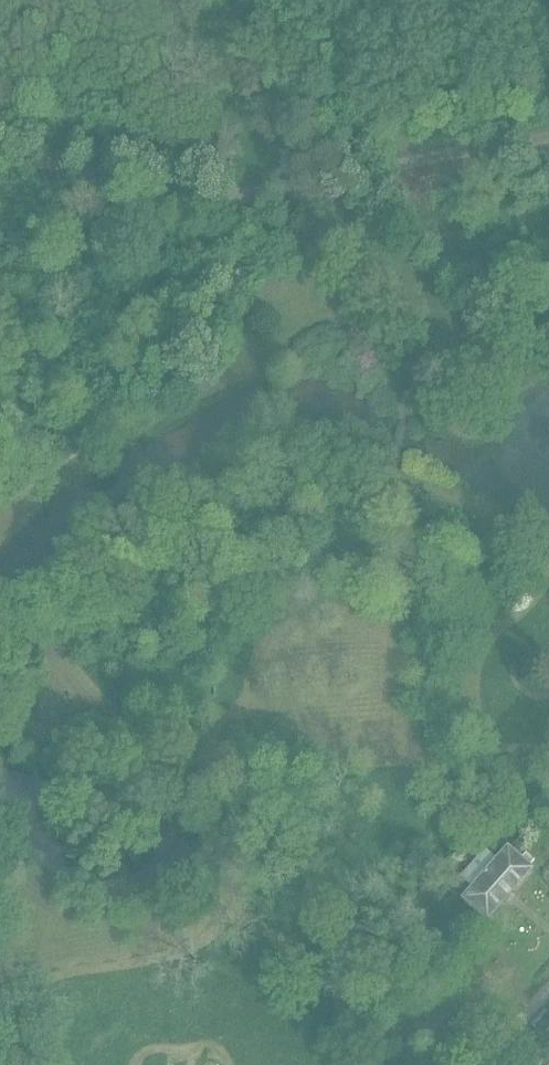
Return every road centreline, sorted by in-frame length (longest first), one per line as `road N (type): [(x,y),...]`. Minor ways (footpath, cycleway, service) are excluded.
road 1 (track): [(234,198),(226,230),(138,360),(96,405),(32,445)]

